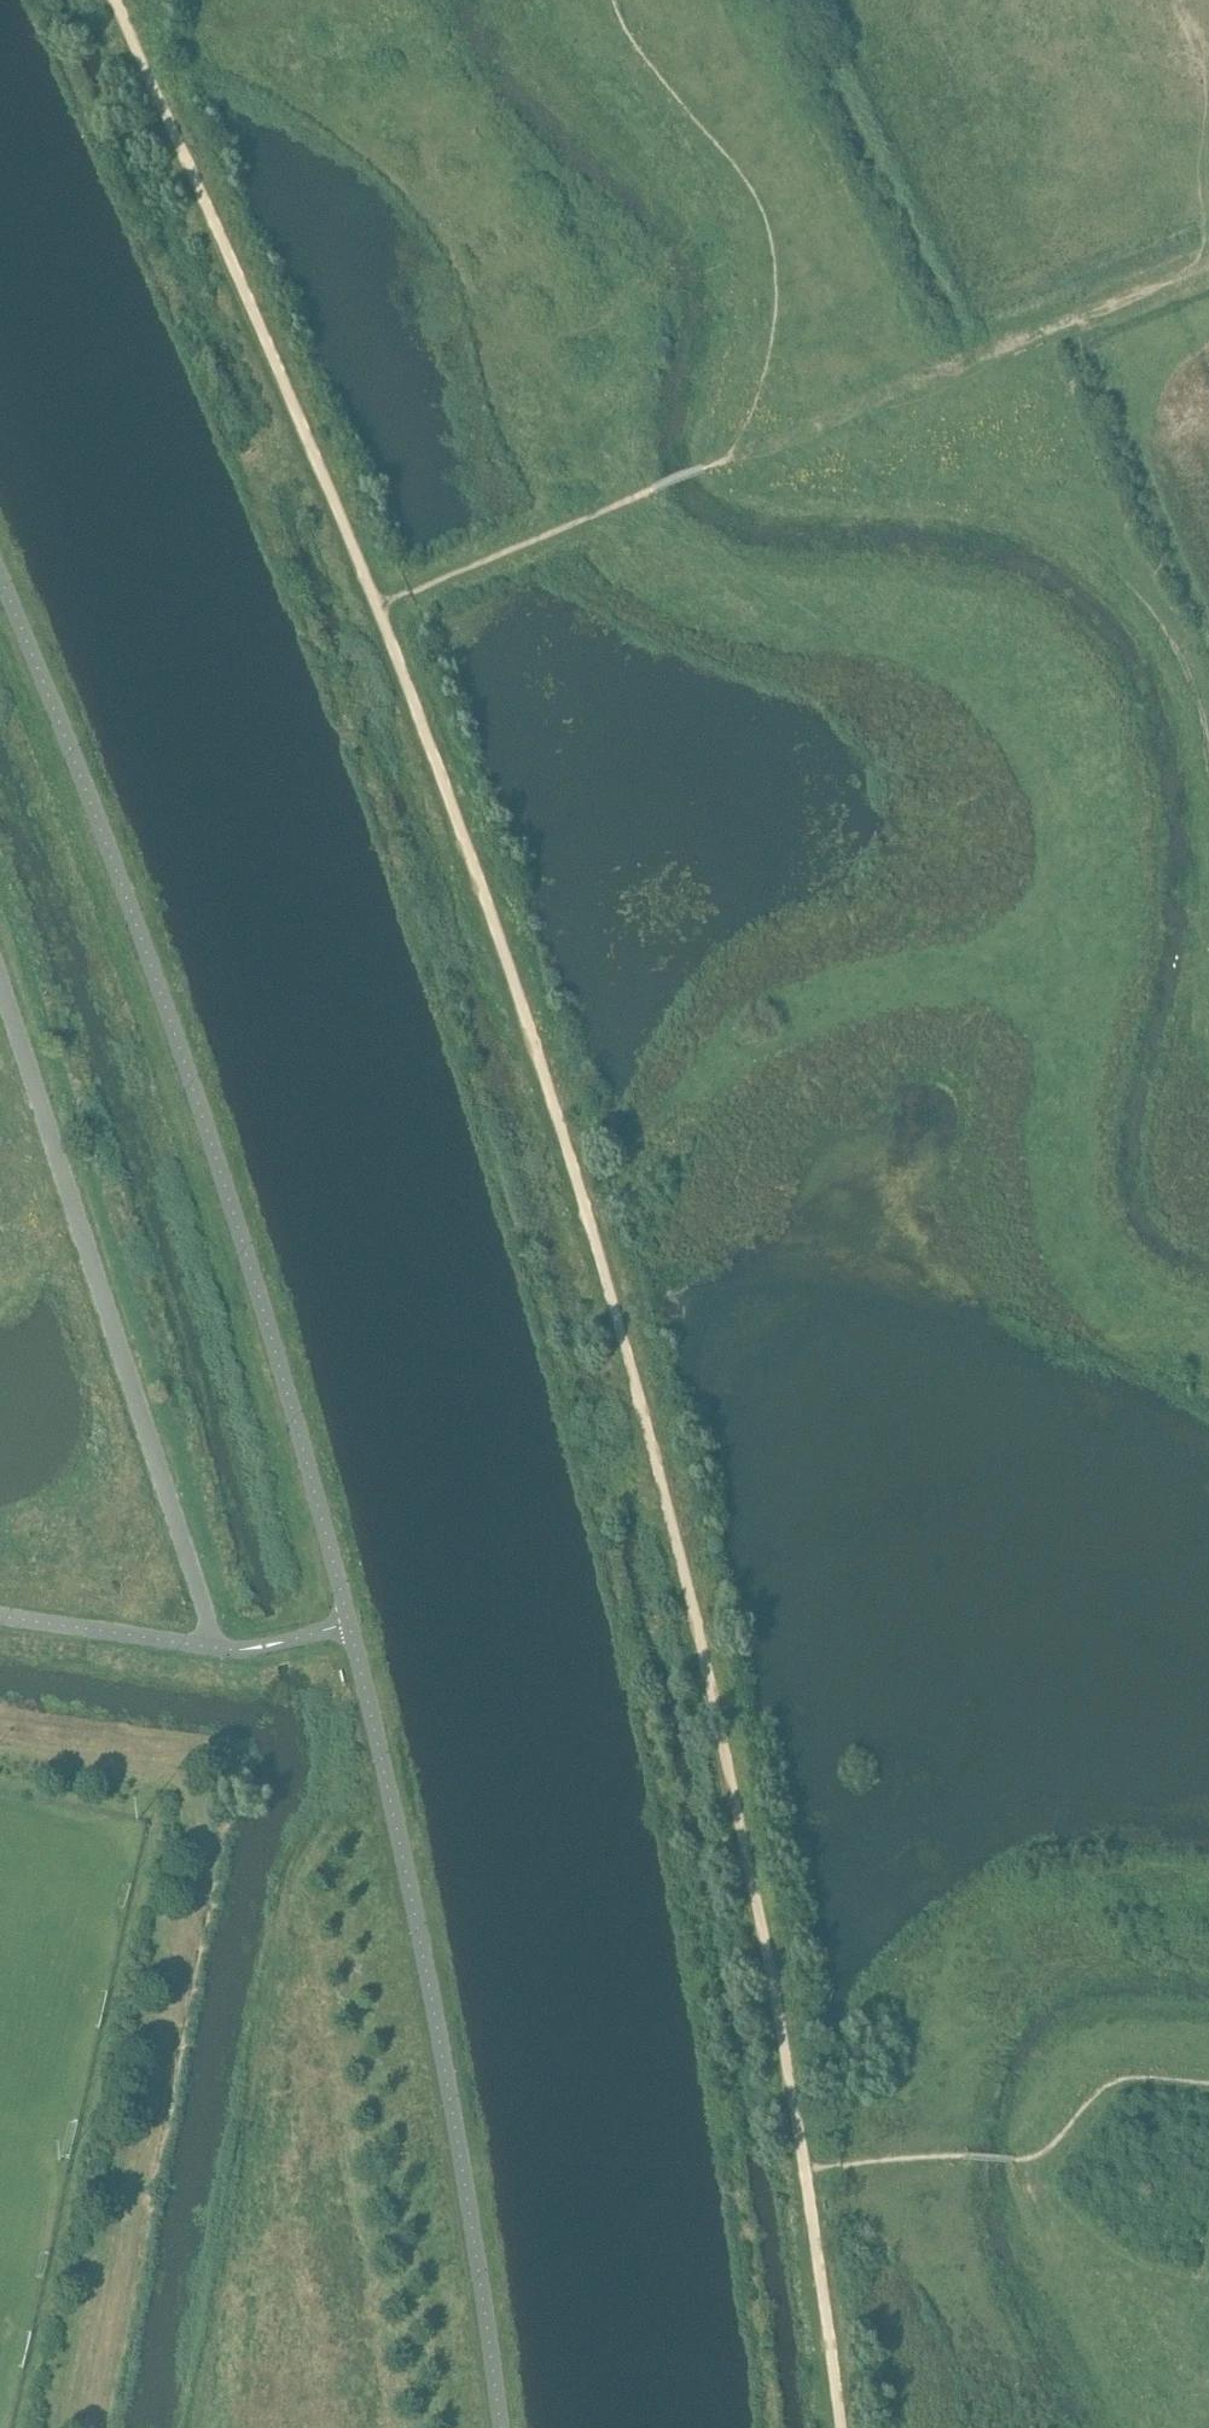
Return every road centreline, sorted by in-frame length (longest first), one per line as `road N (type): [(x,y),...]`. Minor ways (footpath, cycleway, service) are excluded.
road 1 (residential): [(0,1617),(196,1645),(207,1642),(211,1628),(0,964)]

